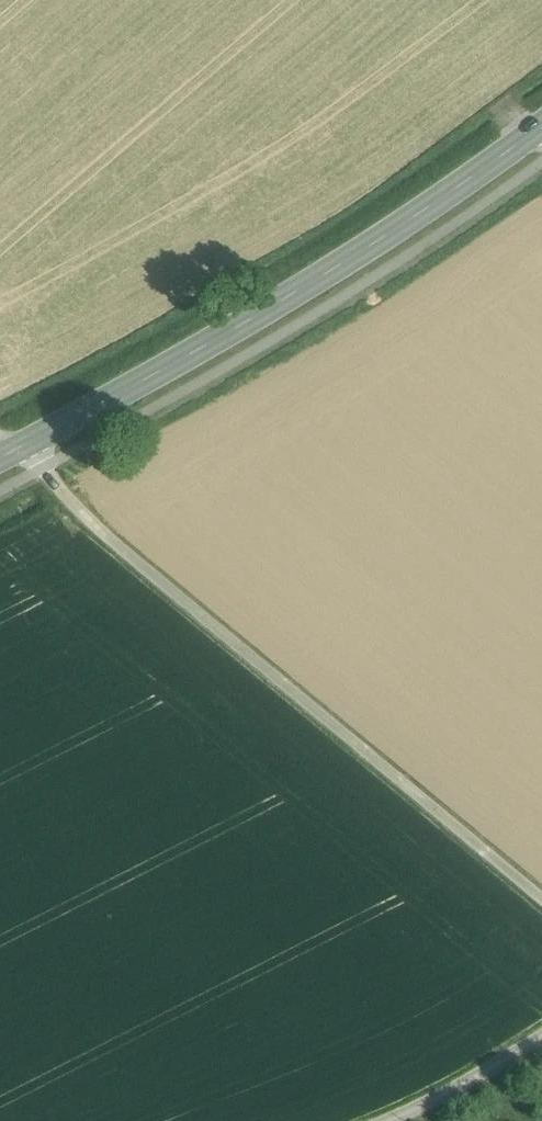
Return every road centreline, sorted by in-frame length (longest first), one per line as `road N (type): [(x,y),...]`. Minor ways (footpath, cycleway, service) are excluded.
road 1 (track): [(541,902),(87,519),(23,445)]
road 2 (secondary): [(0,457),(216,340),(423,214),(541,129)]
road 3 (unclassified): [(541,1037),(386,1120)]

